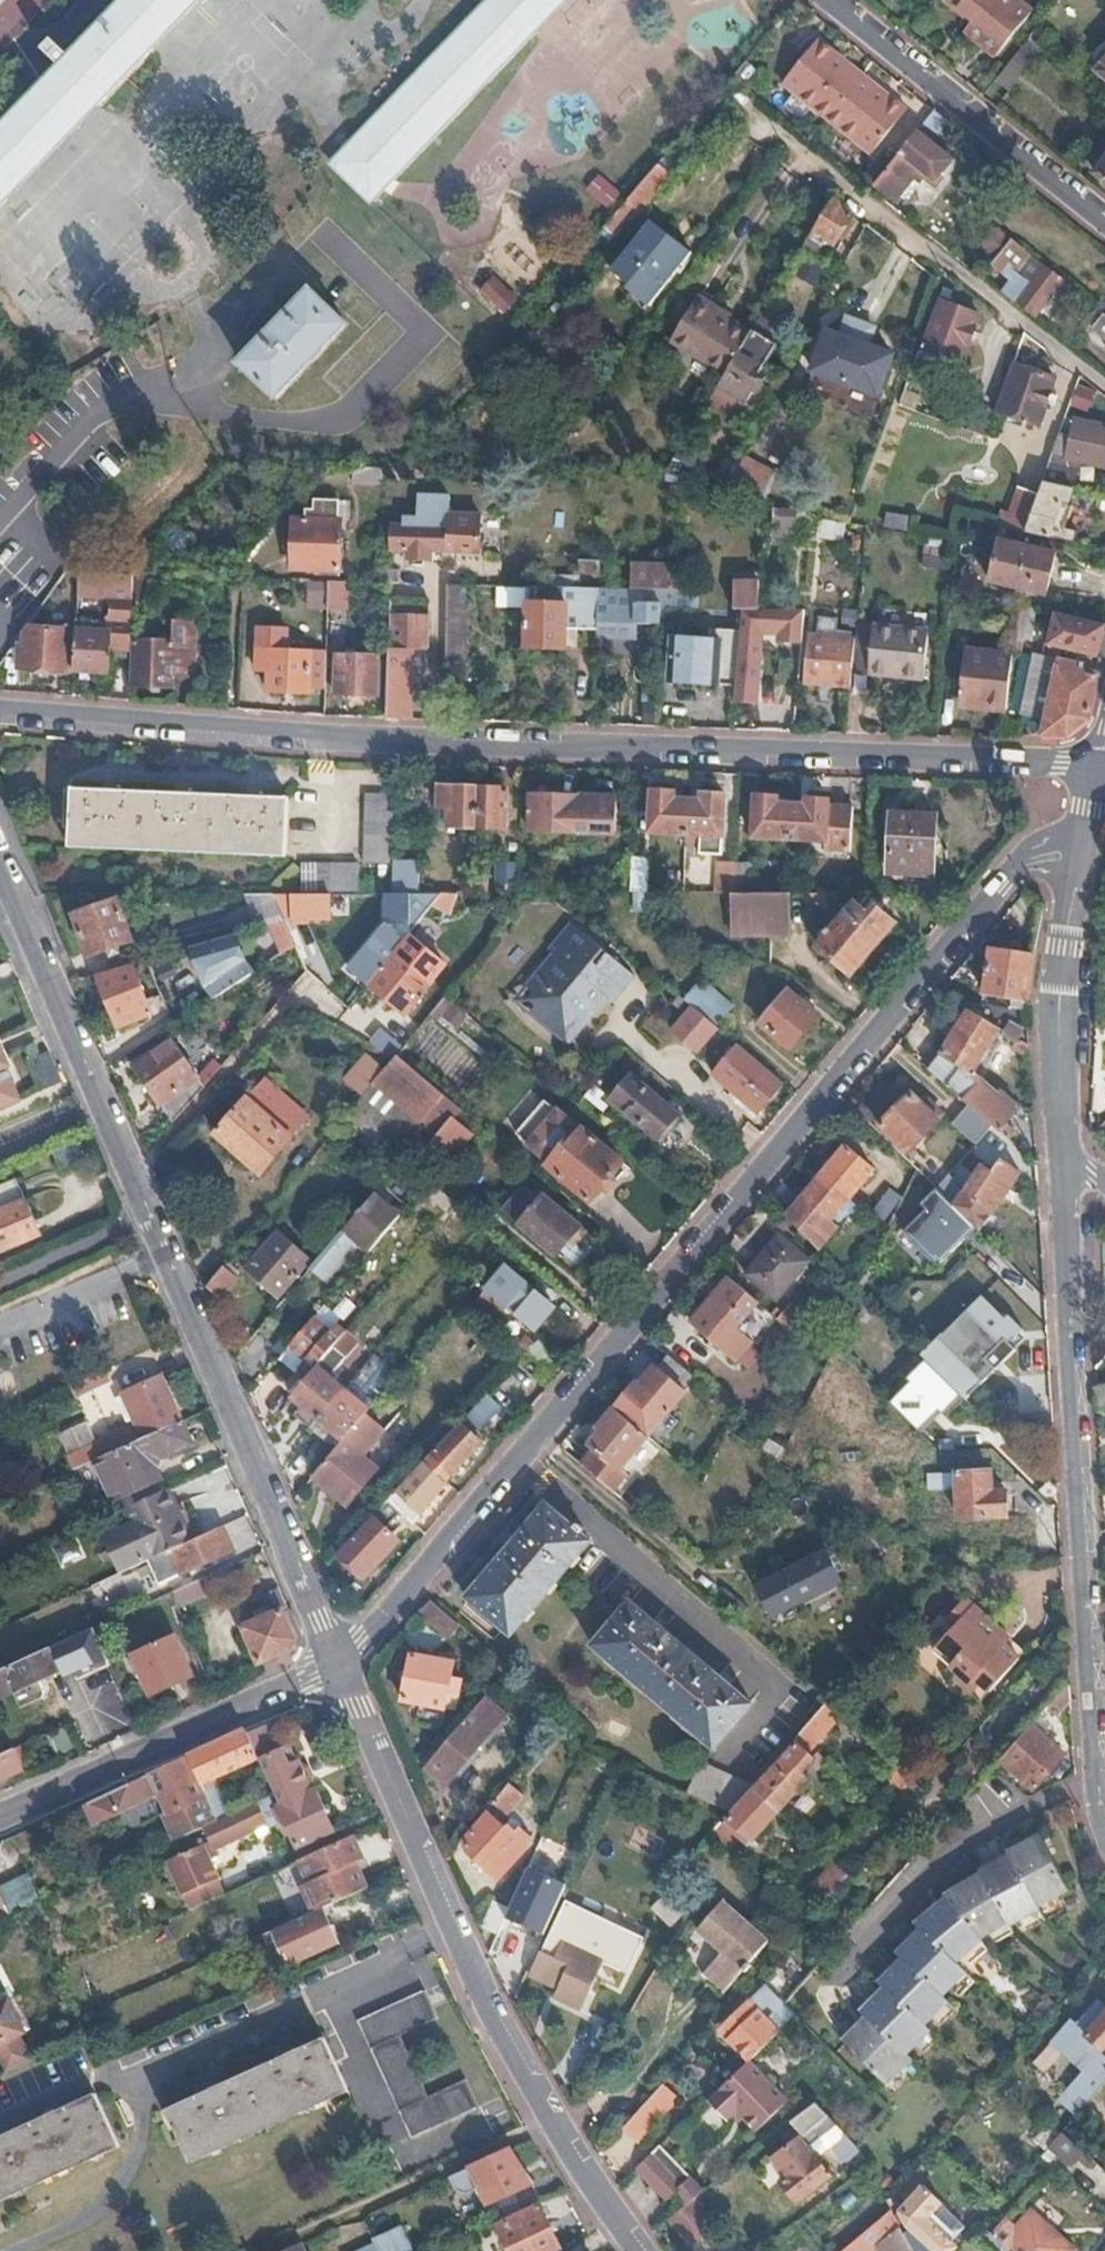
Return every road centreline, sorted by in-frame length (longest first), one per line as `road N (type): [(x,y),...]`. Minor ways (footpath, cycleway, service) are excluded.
road 1 (residential): [(341,1662),(1002,888),(1038,859),(1076,855)]
road 2 (residential): [(1096,769),(989,759),(506,747),(0,711)]
road 3 (residential): [(0,861),(341,1662)]
road 4 (residential): [(1058,1170),(1091,1764),(1104,1838)]
road 5 (residential): [(341,1662),(489,2004),(546,2110),(639,2250)]
road 6 (residential): [(0,1816),(341,1662)]
road 7 (residential): [(1104,222),(820,0)]
road 8 (residential): [(1076,855),(1058,984),(1058,1170)]

